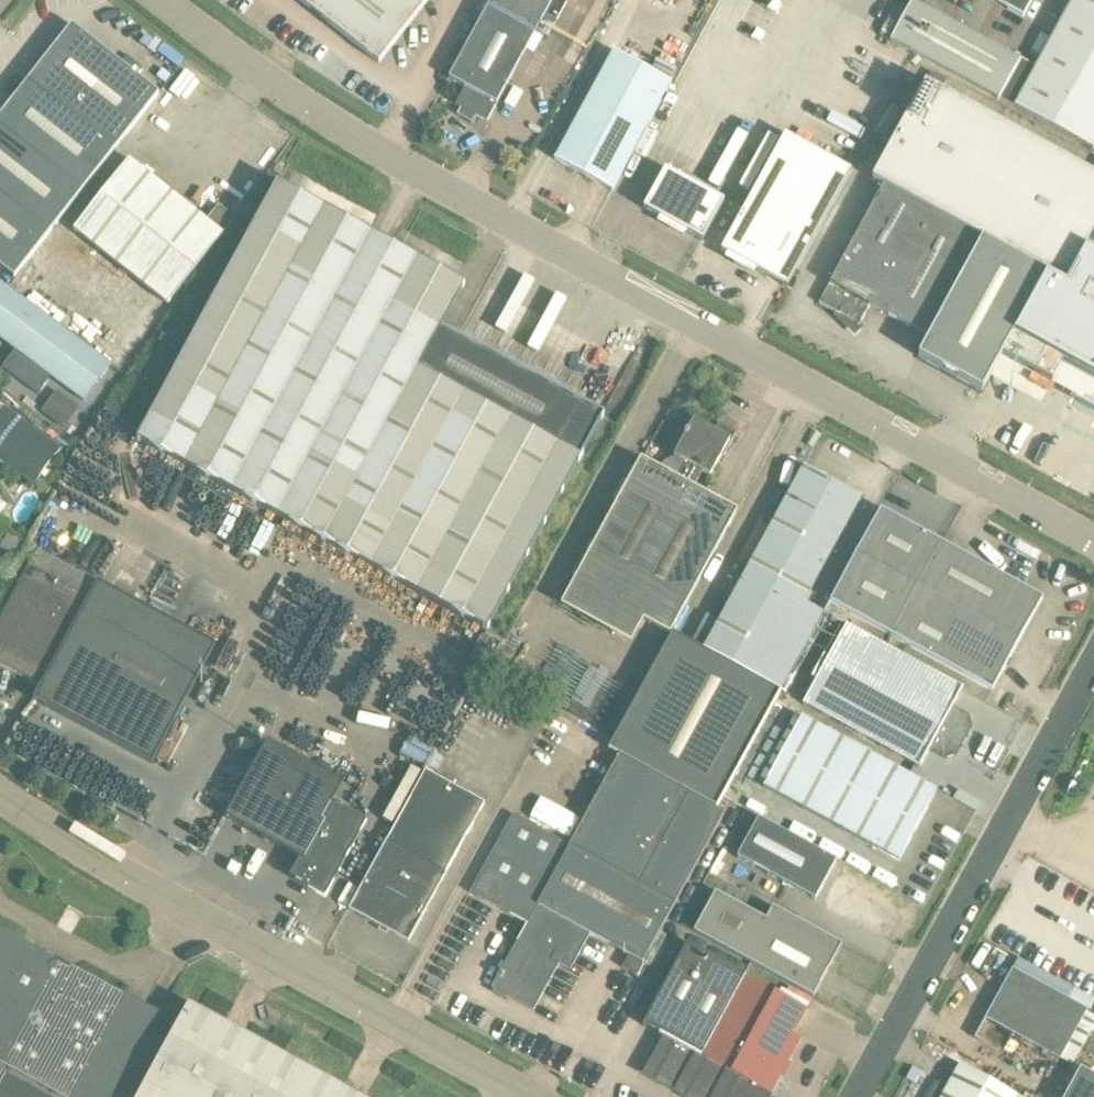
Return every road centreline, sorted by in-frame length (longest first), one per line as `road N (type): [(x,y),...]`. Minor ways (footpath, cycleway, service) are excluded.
road 1 (unclassified): [(1093,548),(364,146),(154,0)]
road 2 (tertiary): [(512,1096),(260,960),(96,883),(0,817)]
road 3 (unclassified): [(864,1096),(1093,665)]

